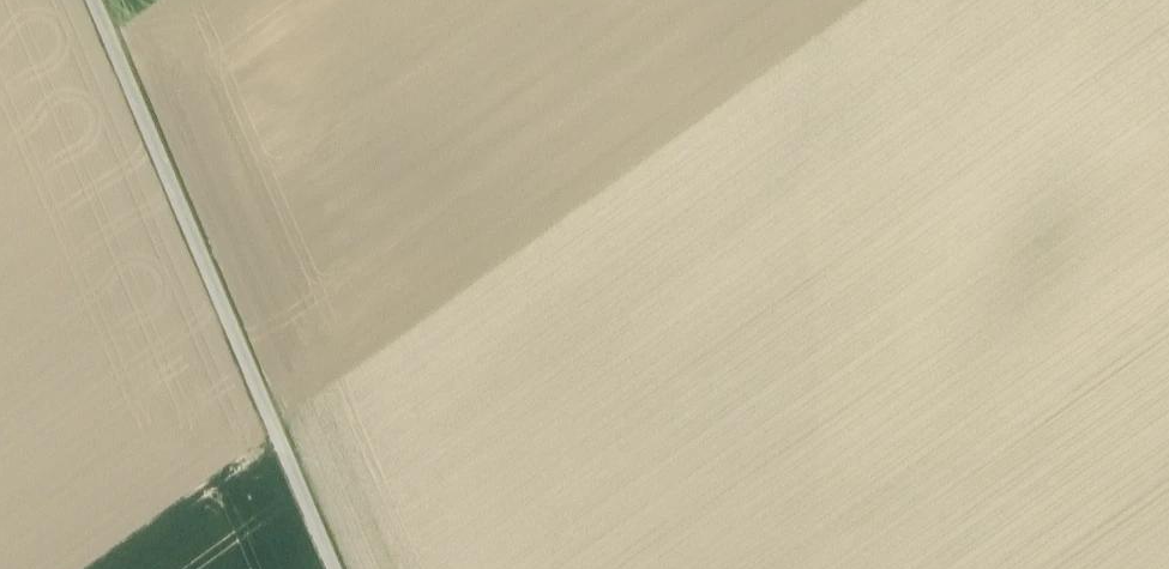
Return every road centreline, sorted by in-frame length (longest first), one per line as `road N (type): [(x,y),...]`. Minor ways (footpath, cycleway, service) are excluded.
road 1 (track): [(90,0),(330,568)]

